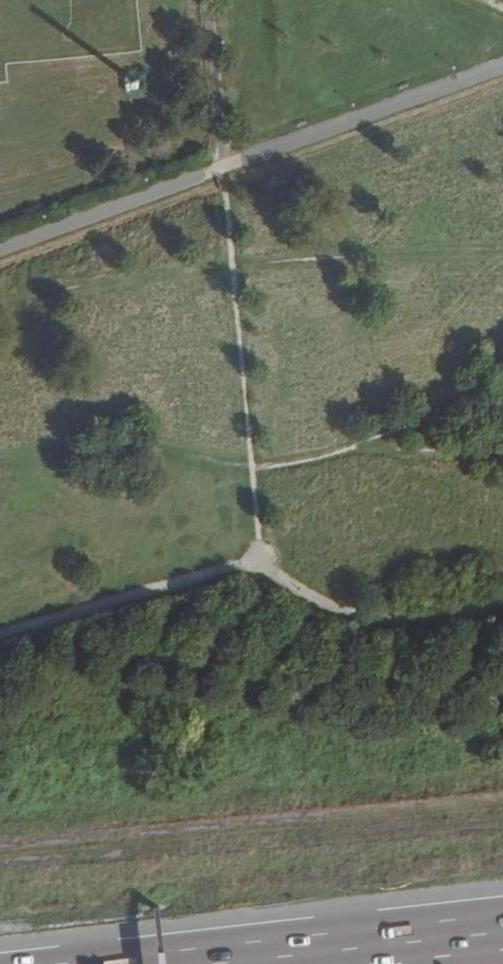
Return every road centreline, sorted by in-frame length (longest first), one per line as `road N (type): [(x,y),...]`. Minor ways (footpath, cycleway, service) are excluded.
road 1 (motorway): [(502,933),(222,963)]

